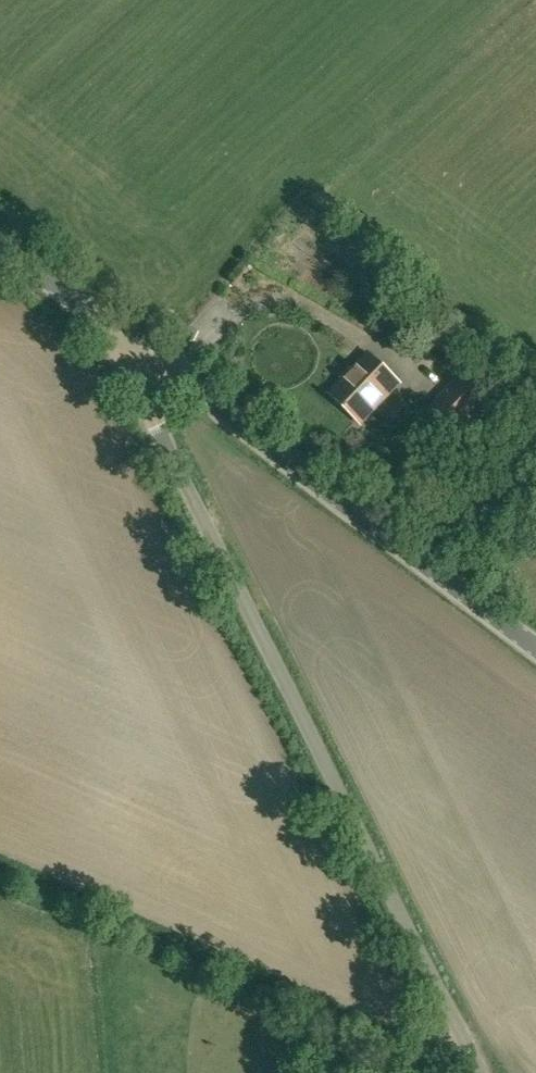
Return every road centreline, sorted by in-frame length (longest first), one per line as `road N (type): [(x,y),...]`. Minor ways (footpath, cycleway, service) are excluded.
road 1 (unclassified): [(481,1072),(144,395),(142,343)]
road 2 (unclassified): [(535,643),(142,343)]
road 3 (unclassified): [(142,343),(0,238)]

